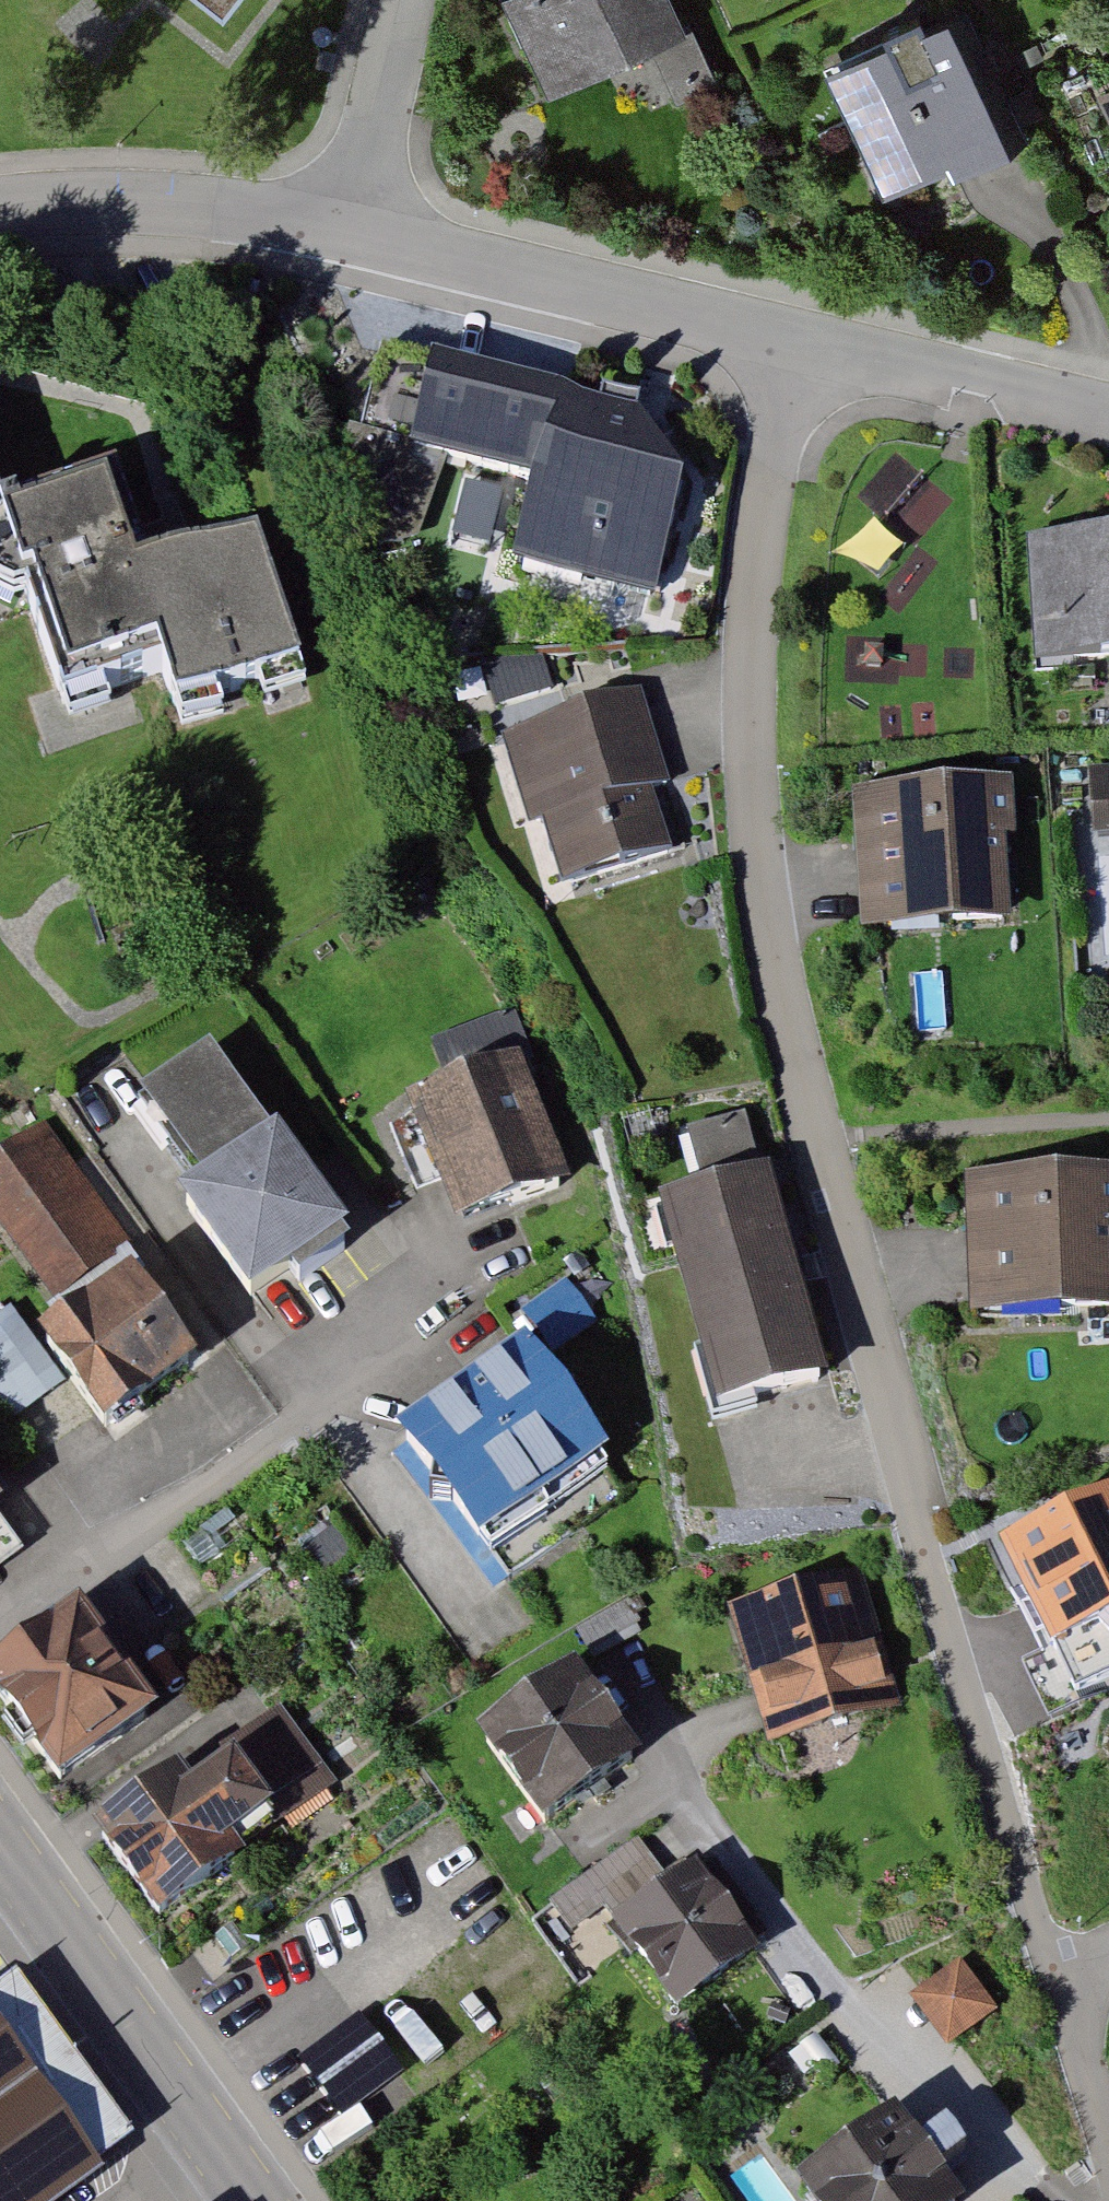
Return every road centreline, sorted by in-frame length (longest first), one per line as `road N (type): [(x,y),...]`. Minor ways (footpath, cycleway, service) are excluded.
road 1 (residential): [(799,340),(753,575),(750,749),(760,908),(850,1263),(1059,1980)]
road 2 (residential): [(352,229),(799,340)]
road 3 (secondary): [(0,1835),(262,2200)]
road 4 (residential): [(0,204),(197,204),(352,229)]
road 5 (residential): [(799,340),(1108,414)]
road 6 (residential): [(401,0),(352,229)]
road 7 (residential): [(1059,1980),(1108,2150)]

